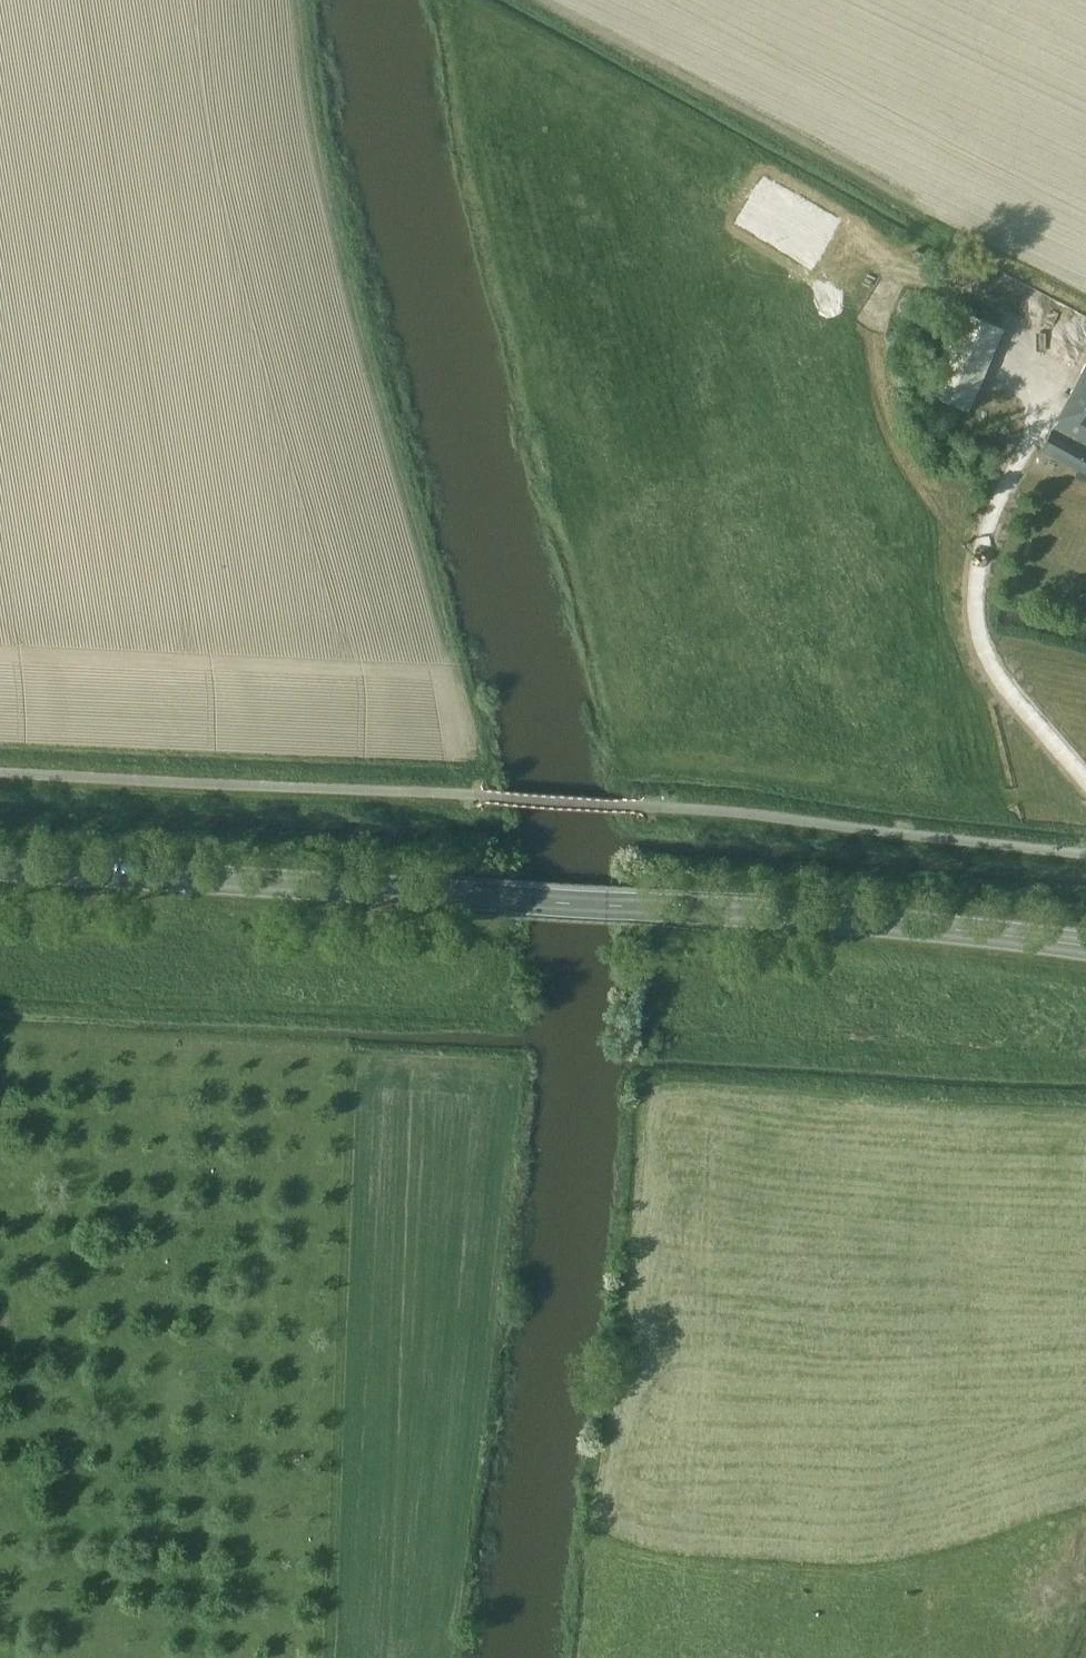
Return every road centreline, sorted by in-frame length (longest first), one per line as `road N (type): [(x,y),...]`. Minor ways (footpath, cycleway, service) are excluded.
road 1 (primary): [(1085,944),(499,895)]
road 2 (primary): [(0,865),(499,895)]

